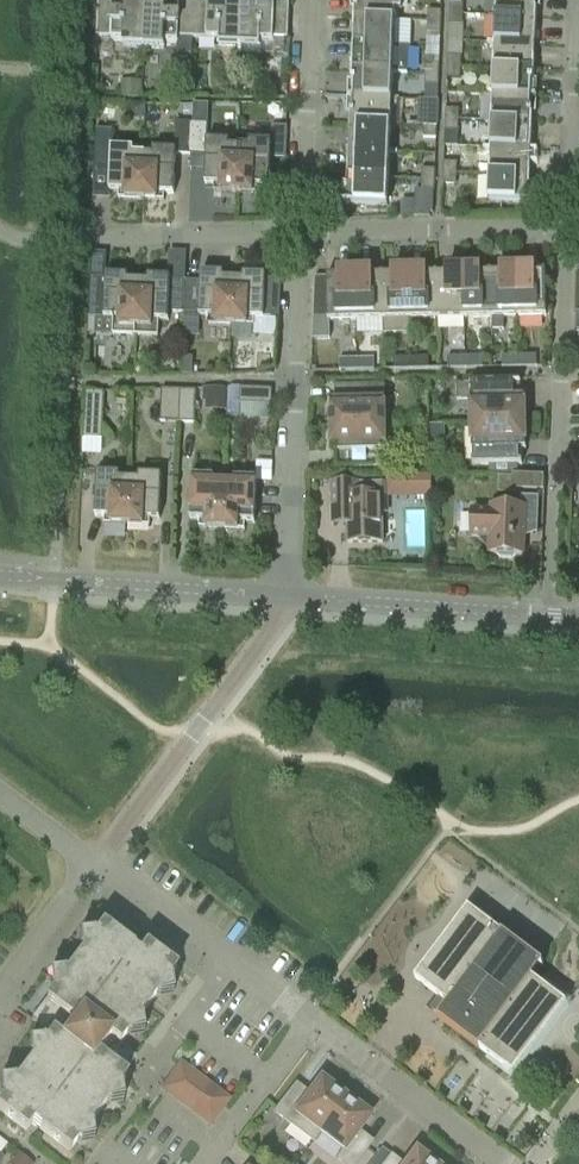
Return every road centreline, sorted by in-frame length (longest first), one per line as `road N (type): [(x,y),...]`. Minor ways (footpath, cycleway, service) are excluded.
road 1 (residential): [(289,597),(306,245)]
road 2 (residential): [(96,863),(247,677),(289,597)]
road 3 (residential): [(289,597),(0,577)]
road 4 (residential): [(578,617),(289,597)]
road 5 (residential): [(306,245),(568,232)]
road 6 (residential): [(307,1017),(96,863)]
road 7 (residential): [(567,491),(568,232)]
road 8 (residential): [(306,245),(316,0)]
road 9 (residential): [(498,1163),(307,1017)]
road 10 (residential): [(72,246),(306,245)]
road 11 (residential): [(568,232),(576,0)]
road 12 (residential): [(200,1163),(307,1017)]
road 13 (residential): [(0,988),(96,863)]

